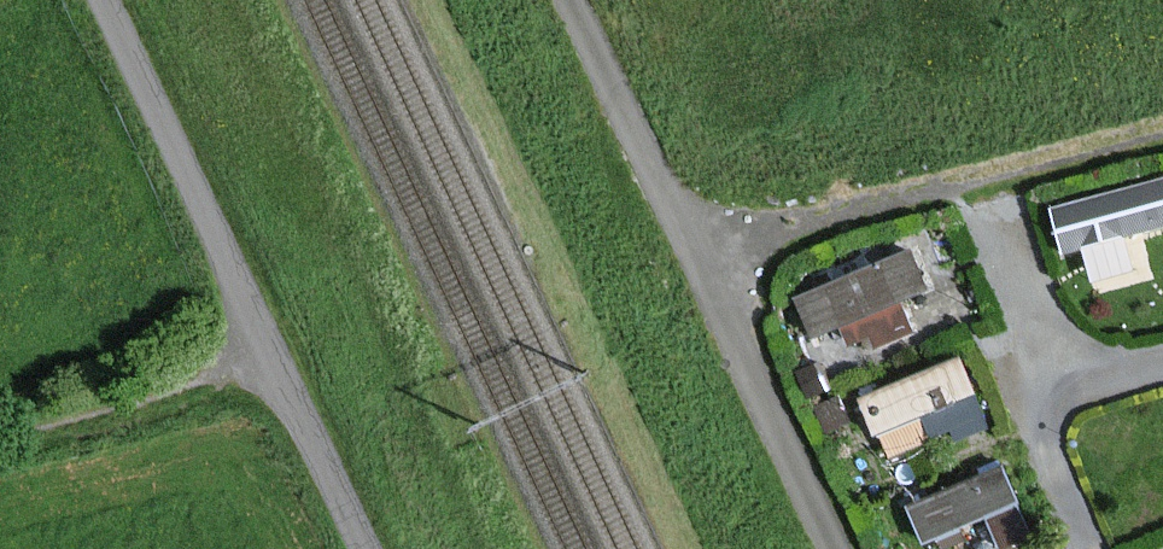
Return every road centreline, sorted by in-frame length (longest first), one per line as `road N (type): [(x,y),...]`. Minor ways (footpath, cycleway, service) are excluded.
road 1 (unclassified): [(840,548),(575,0)]
road 2 (unclassified): [(270,360),(99,0)]
road 3 (unclassified): [(270,360),(0,429)]
road 4 (unclassified): [(361,548),(270,360)]

